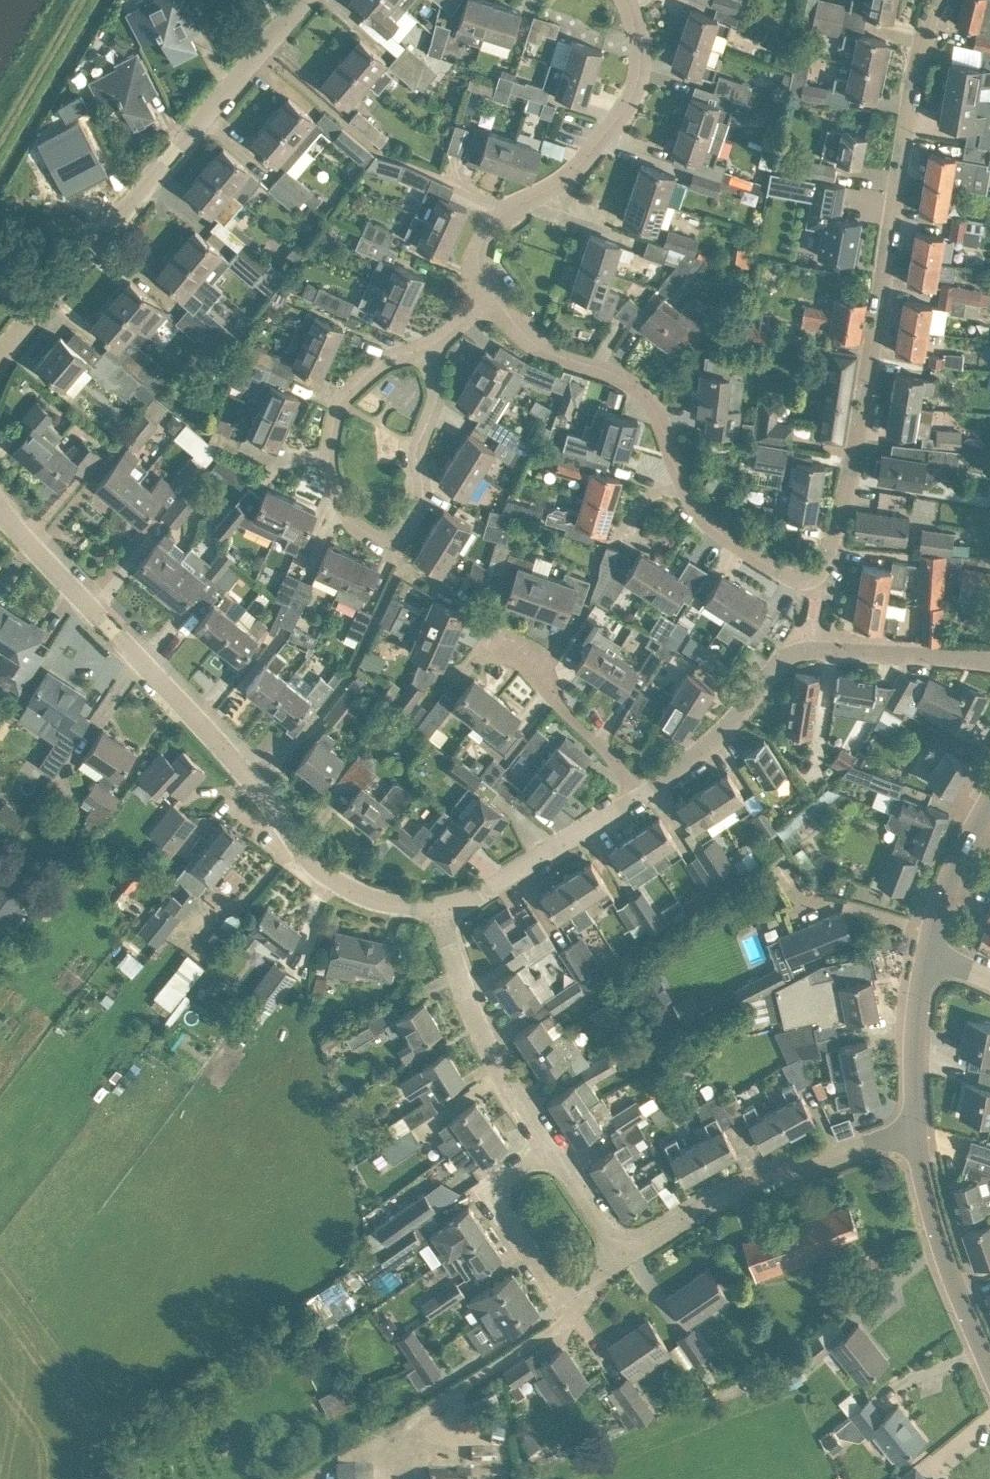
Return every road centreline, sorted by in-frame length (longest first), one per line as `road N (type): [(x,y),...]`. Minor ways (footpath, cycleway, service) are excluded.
road 1 (residential): [(638,795),(462,900),(410,906),(373,899),(338,882),(301,850),(254,781),(0,514)]
road 2 (residential): [(808,576),(824,561),(855,451),(932,0)]
road 3 (residential): [(0,353),(304,0)]
road 4 (residential): [(808,576),(786,574),(713,527),(682,485),(656,411),(635,385),(533,342),(494,298)]
road 5 (residential): [(431,350),(381,360),(338,406),(330,438),(333,489),(348,518),(376,539),(401,533),(419,512),(425,498),(415,449),(434,400)]
road 6 (residential): [(494,298),(478,250),(488,230),(567,176),(639,78),(626,0)]
road 7 (residential): [(897,1136),(761,1181),(622,1255)]
road 8 (residential): [(547,1148),(513,1170),(497,1196),(550,1282),(576,1284),(622,1255)]
road 9 (residential): [(547,1148),(478,1031),(444,921)]
road 10 (tertiary): [(989,1364),(931,1211),(917,1134)]
road 11 (residential): [(808,648),(780,660),(715,740),(638,795)]
road 12 (residential): [(638,795),(546,689),(535,660),(502,643)]
road 13 (residential): [(989,659),(808,648)]
road 14 (tertiary): [(917,1134),(913,1059),(925,957)]
road 15 (tertiary): [(925,957),(951,871),(989,797)]
road 16 (track): [(0,133),(79,0)]
road 17 (residential): [(622,1255),(547,1148)]

